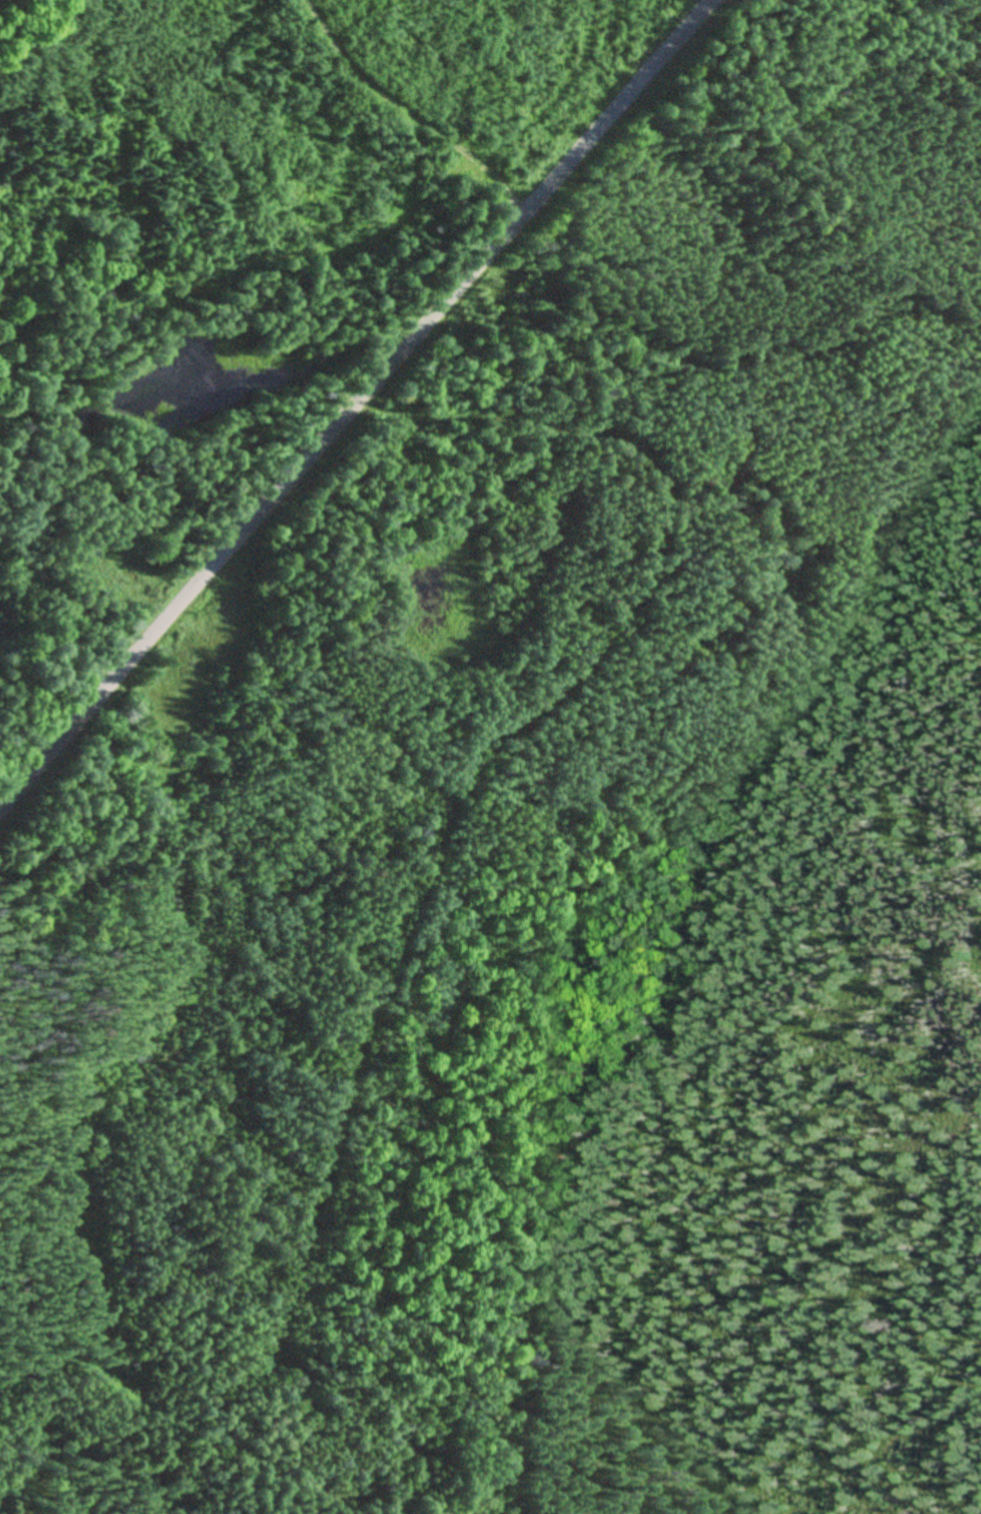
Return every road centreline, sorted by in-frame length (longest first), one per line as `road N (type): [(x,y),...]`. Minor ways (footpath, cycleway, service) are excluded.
road 1 (residential): [(730,0),(523,256),(0,826)]

